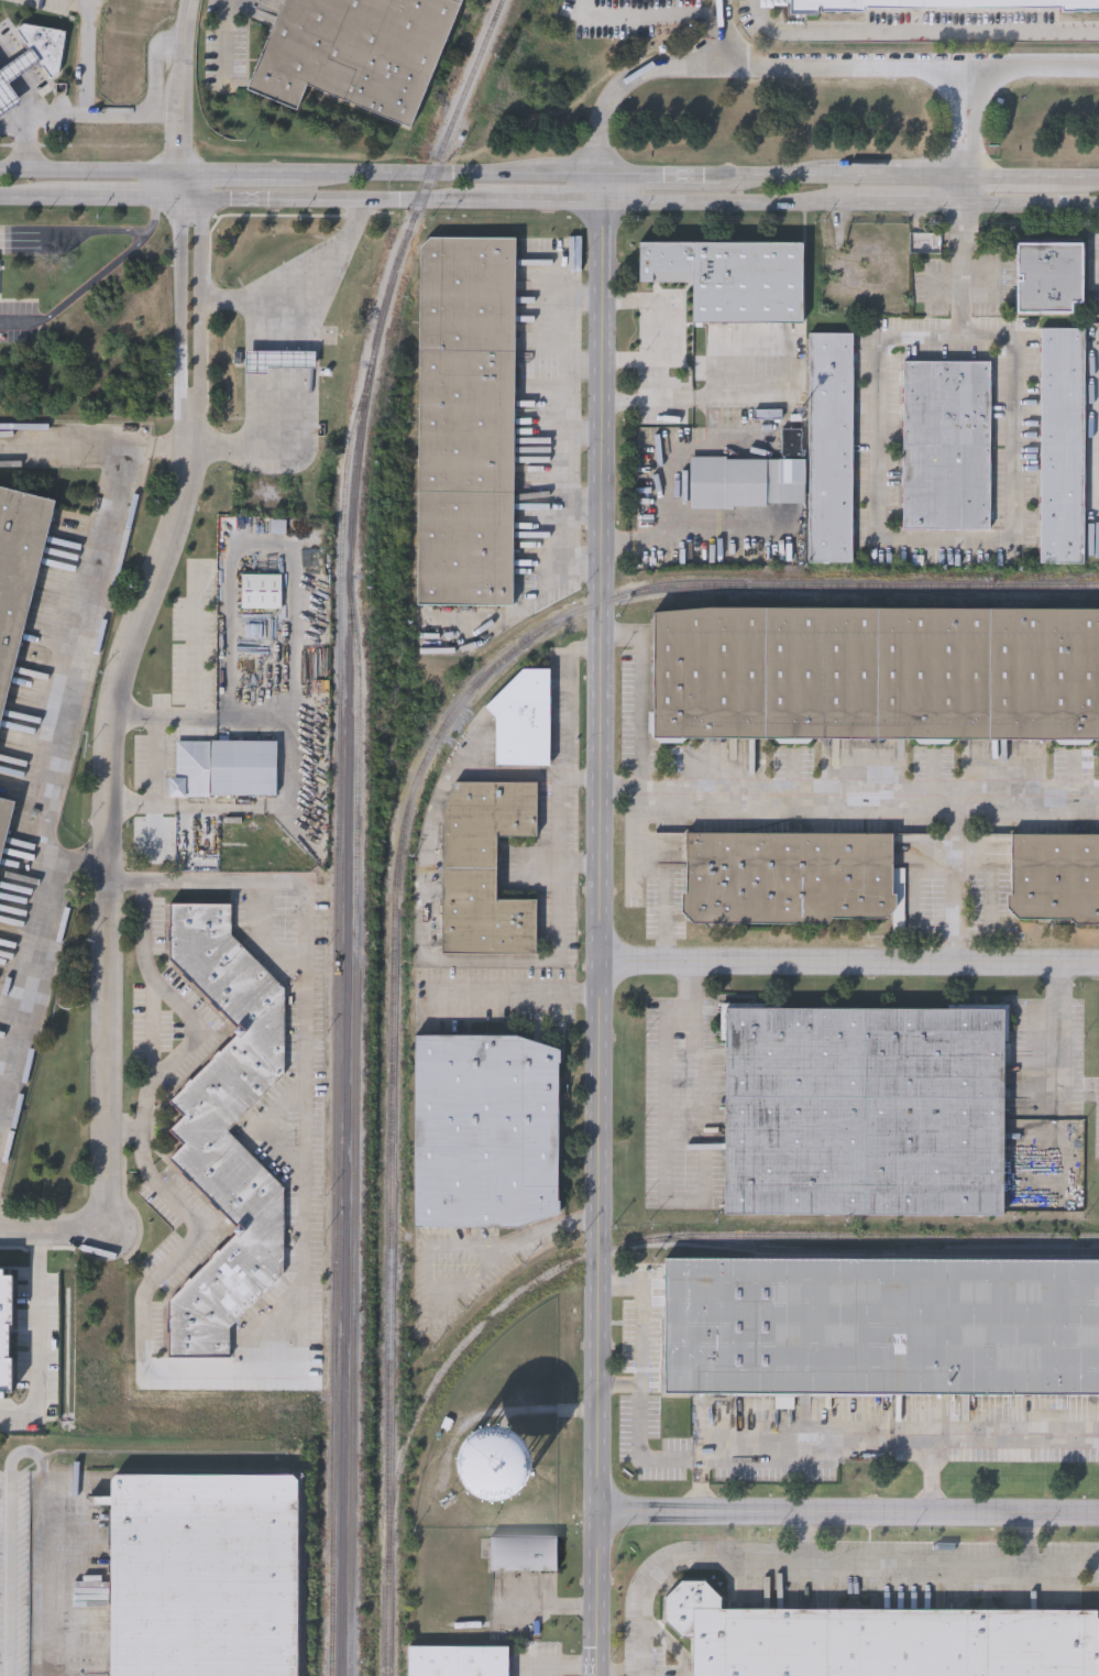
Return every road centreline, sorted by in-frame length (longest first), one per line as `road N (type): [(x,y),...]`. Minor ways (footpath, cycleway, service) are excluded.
road 1 (tertiary): [(598,177),(596,1675)]
road 2 (tertiary): [(194,420),(172,534),(131,645),(110,734),(107,1225),(90,1240),(0,1240)]
road 3 (tertiary): [(595,1515),(1098,1518)]
road 4 (tertiary): [(600,962),(1098,964)]
road 5 (tertiary): [(598,177),(303,173)]
road 6 (tertiary): [(201,200),(493,201)]
road 7 (tertiary): [(598,202),(856,205)]
road 8 (tertiary): [(963,180),(721,177)]
road 9 (tertiary): [(180,201),(182,391),(194,420)]
road 10 (tertiary): [(194,420),(201,388),(201,200)]
road 11 (tertiary): [(188,171),(0,168)]
road 12 (tertiary): [(191,0),(180,92),(188,171)]
road 13 (tertiary): [(963,206),(1098,206)]
road 14 (tertiary): [(721,177),(598,177)]

